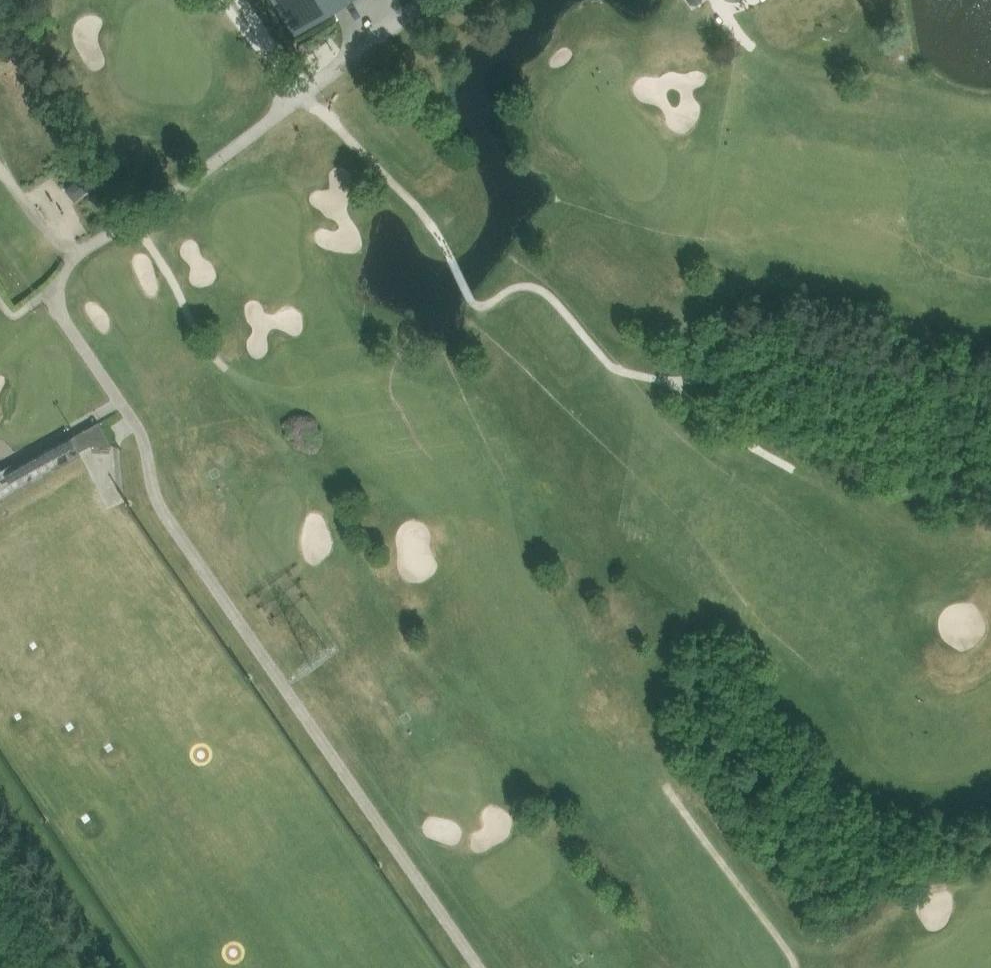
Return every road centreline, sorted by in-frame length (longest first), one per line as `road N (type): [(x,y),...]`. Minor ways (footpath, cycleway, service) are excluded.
road 1 (track): [(722,7),(749,48),(794,67),(990,106)]

